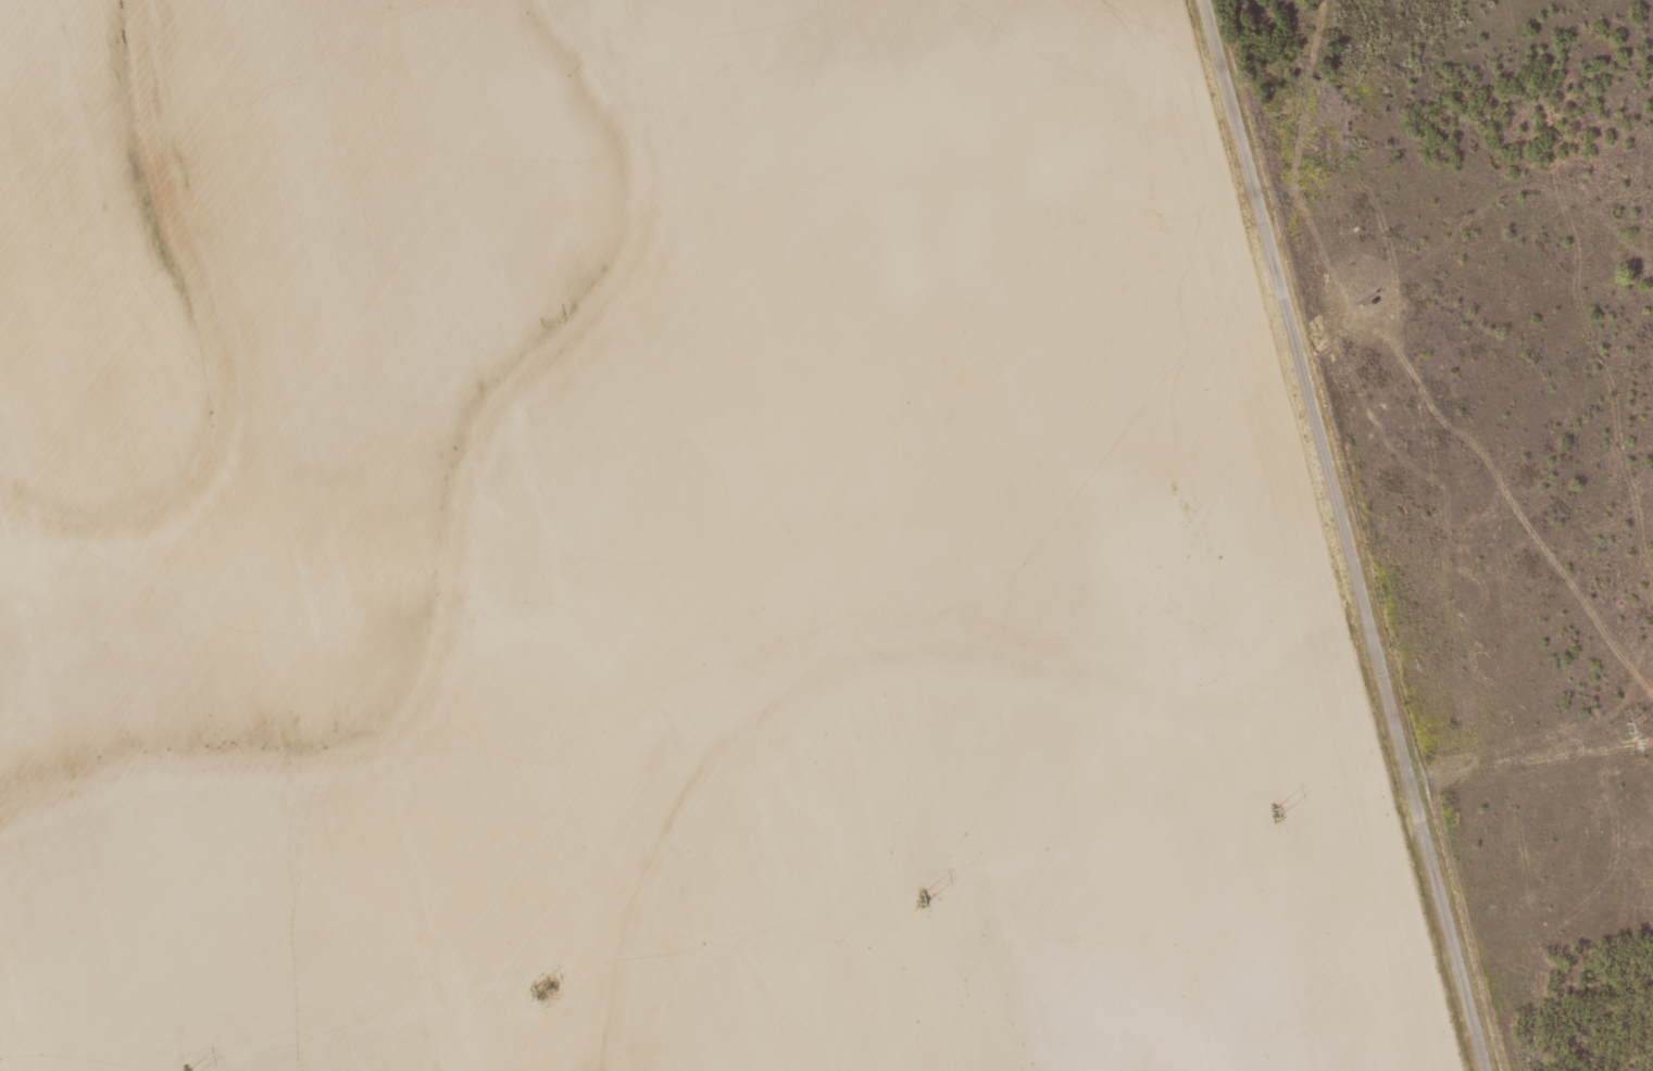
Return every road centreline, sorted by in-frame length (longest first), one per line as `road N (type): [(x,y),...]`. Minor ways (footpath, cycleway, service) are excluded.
road 1 (residential): [(1486,1070),(1207,0)]

